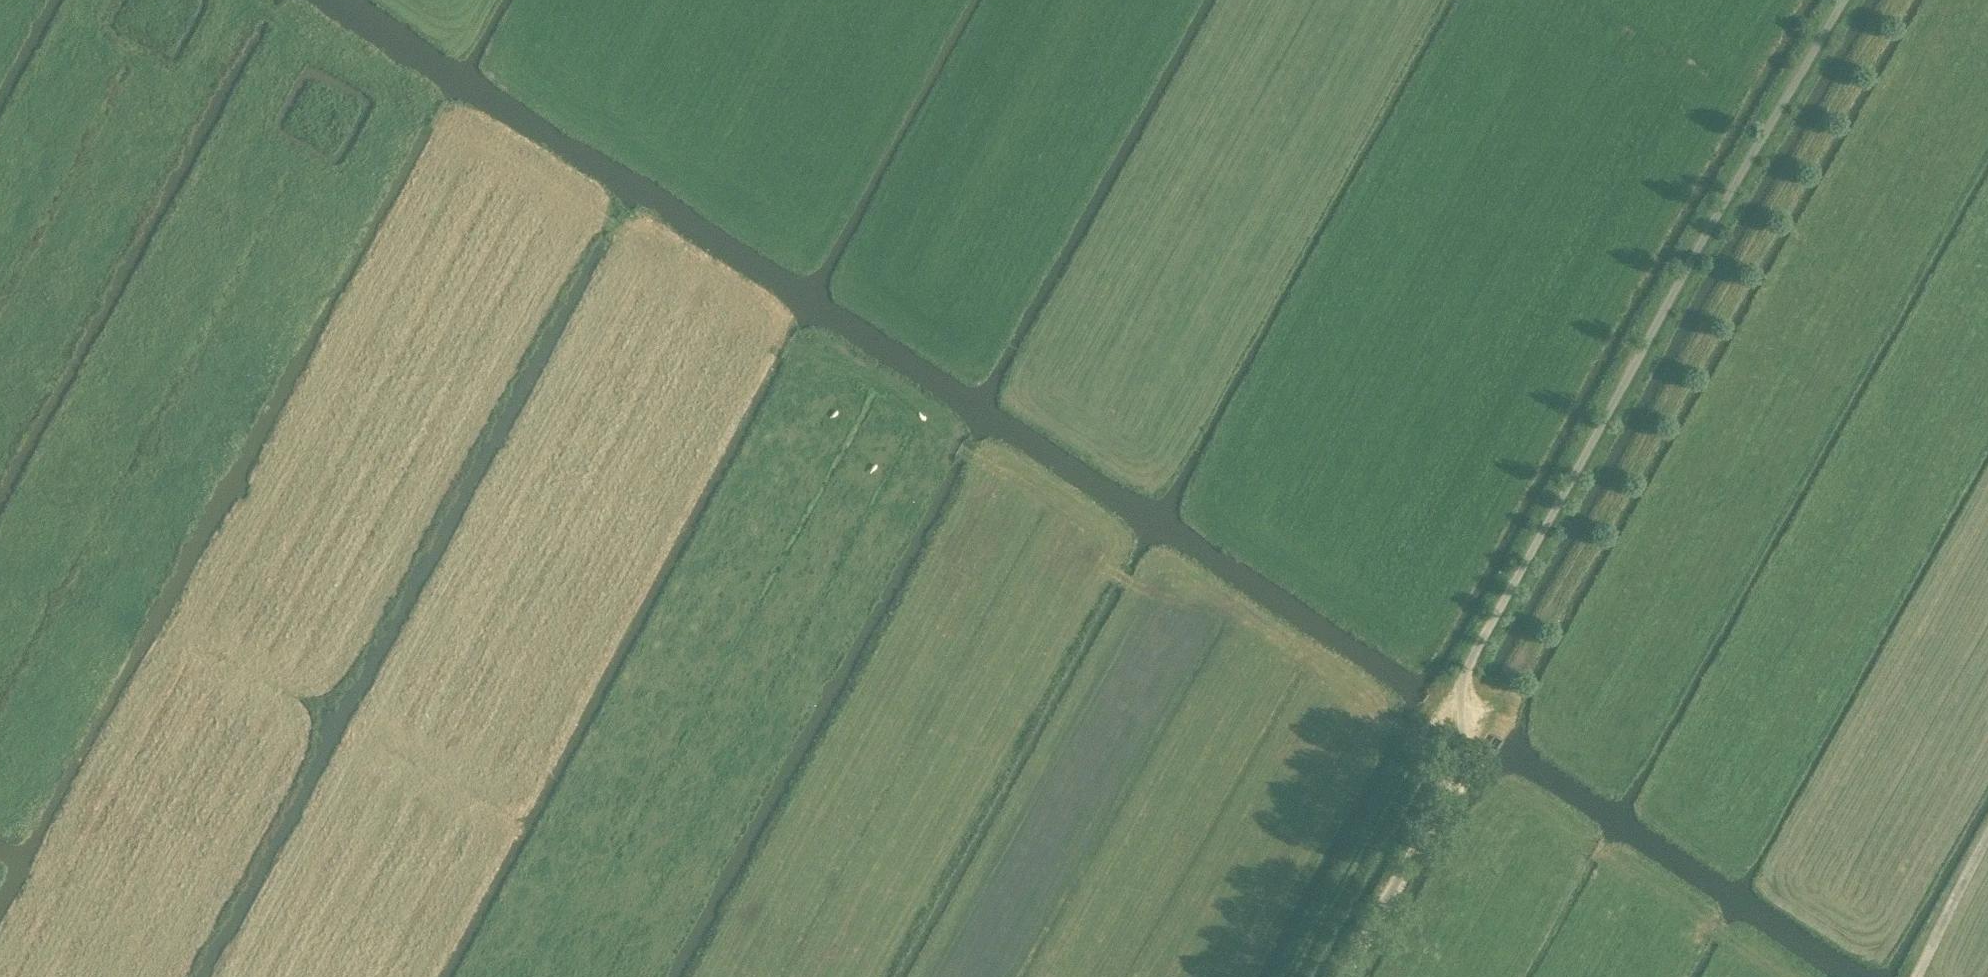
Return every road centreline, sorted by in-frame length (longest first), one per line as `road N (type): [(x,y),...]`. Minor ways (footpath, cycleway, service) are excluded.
road 1 (track): [(1295,976),(1477,658)]
road 2 (track): [(1915,976),(1987,848)]

